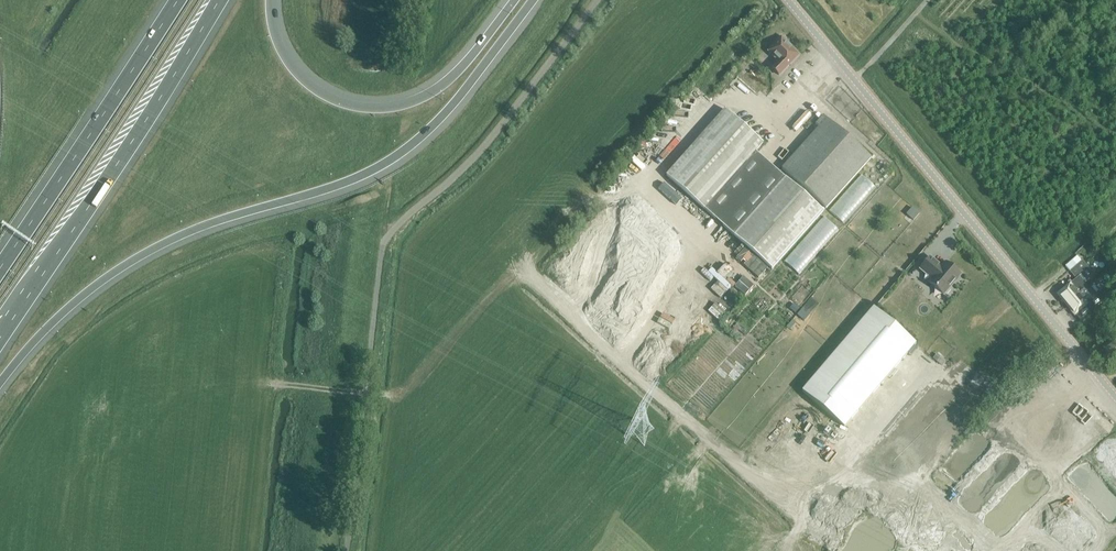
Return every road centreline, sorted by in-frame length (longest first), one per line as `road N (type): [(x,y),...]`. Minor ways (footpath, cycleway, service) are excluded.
road 1 (motorway): [(0,384),(70,308),(154,250),(391,163),(444,117),(535,0)]
road 2 (unclassified): [(1115,399),(788,0)]
road 3 (motorway): [(0,332),(220,0)]
road 4 (track): [(278,385),(406,391),(518,268),(567,305)]
road 5 (motorway): [(517,0),(456,77),(411,104),(377,111),(332,100),(297,74),(280,47),(272,0)]
road 6 (track): [(518,268),(597,152),(728,14),(729,0)]
road 7 (motorway): [(181,0),(0,271)]
road 8 (track): [(1115,207),(1021,285)]

